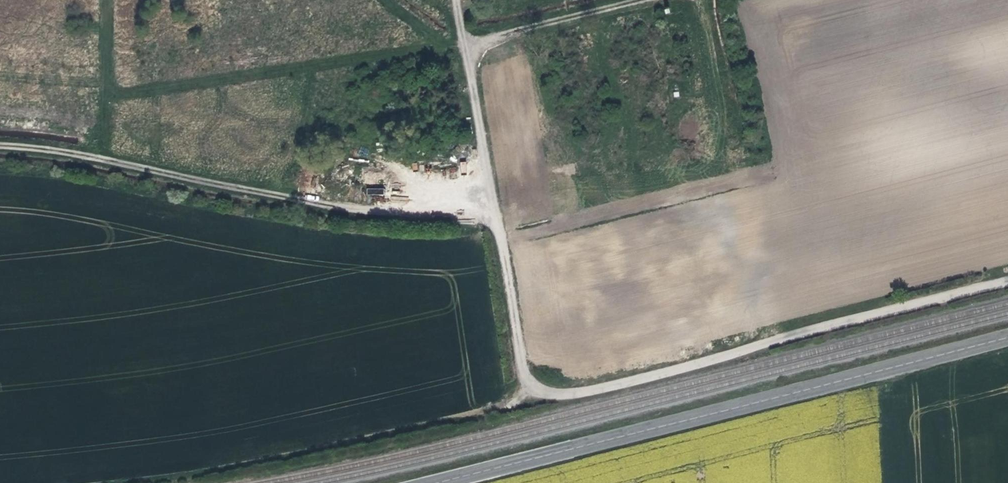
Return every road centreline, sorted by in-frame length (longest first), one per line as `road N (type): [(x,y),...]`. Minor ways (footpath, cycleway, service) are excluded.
road 1 (track): [(1007,279),(595,391),(539,388),(520,365),(456,0)]
road 2 (unclassified): [(1007,338),(434,482)]
road 3 (track): [(785,337),(763,310),(704,0)]

